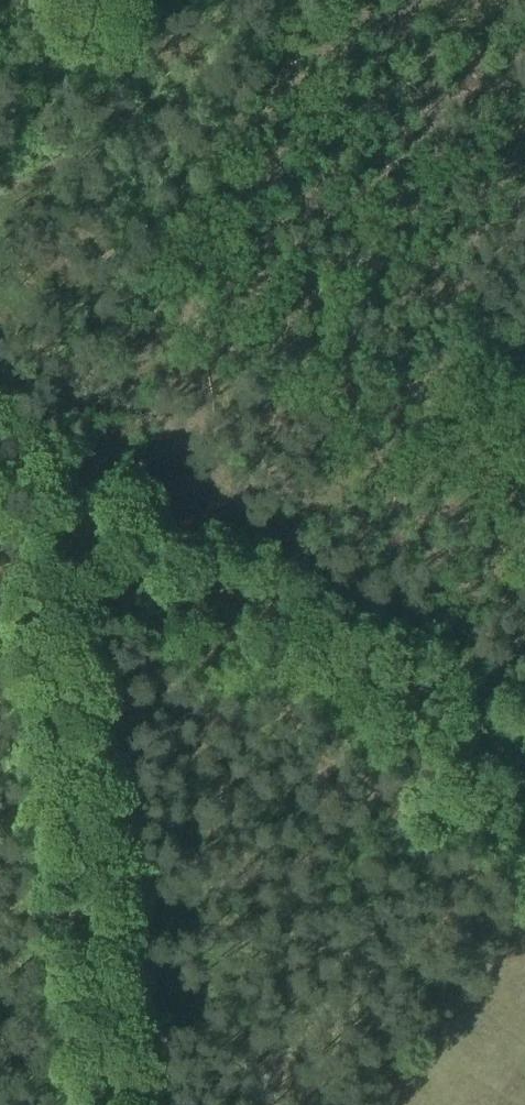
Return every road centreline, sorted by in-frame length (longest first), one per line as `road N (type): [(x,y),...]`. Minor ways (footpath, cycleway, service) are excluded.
road 1 (track): [(524,782),(30,490)]

